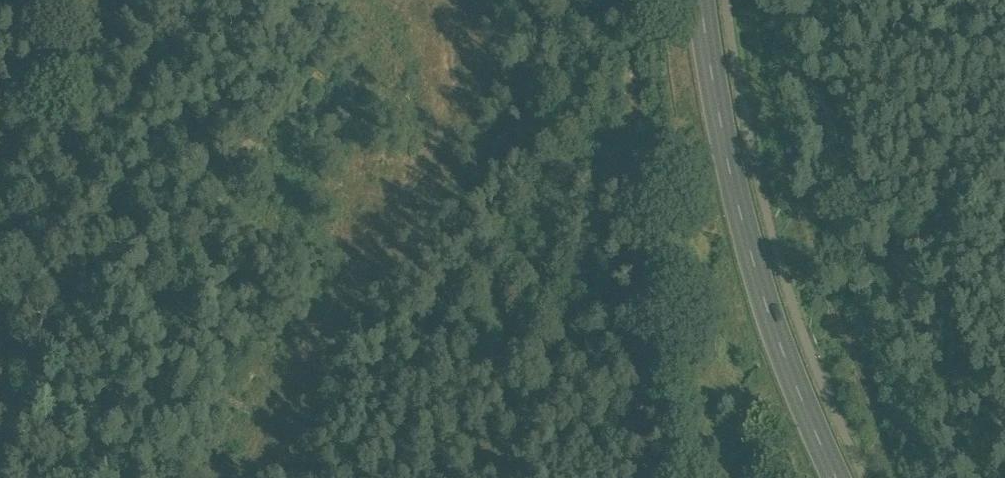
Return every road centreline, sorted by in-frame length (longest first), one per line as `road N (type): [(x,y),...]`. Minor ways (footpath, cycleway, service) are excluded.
road 1 (primary): [(703,0),(745,225),(838,477)]

